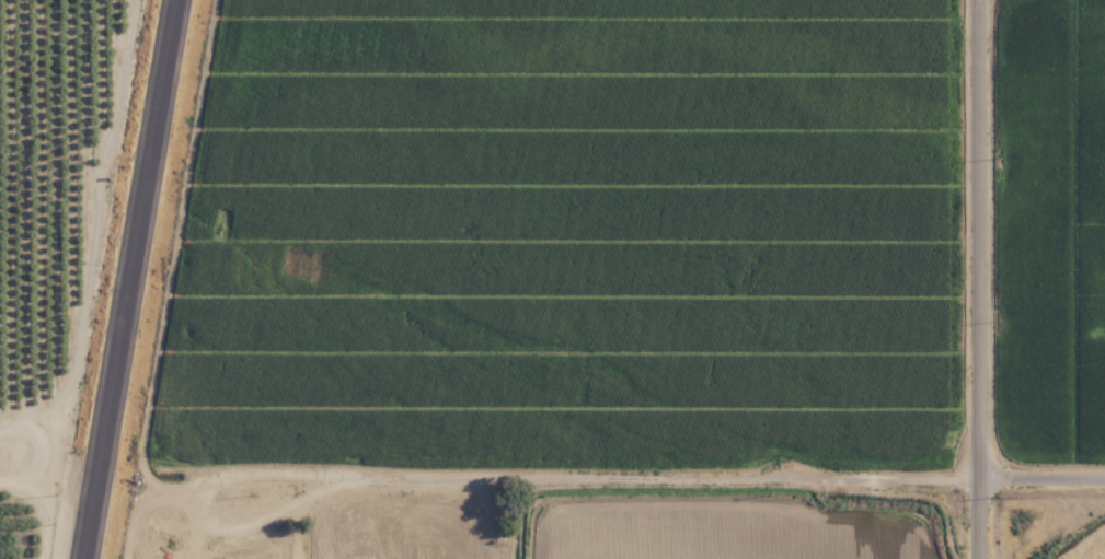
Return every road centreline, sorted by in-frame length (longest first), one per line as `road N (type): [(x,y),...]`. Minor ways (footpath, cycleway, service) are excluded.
road 1 (residential): [(983,464),(356,464)]
road 2 (trunk): [(180,0),(91,558)]
road 3 (residential): [(981,0),(983,558)]
road 4 (residential): [(983,464),(1104,464)]

